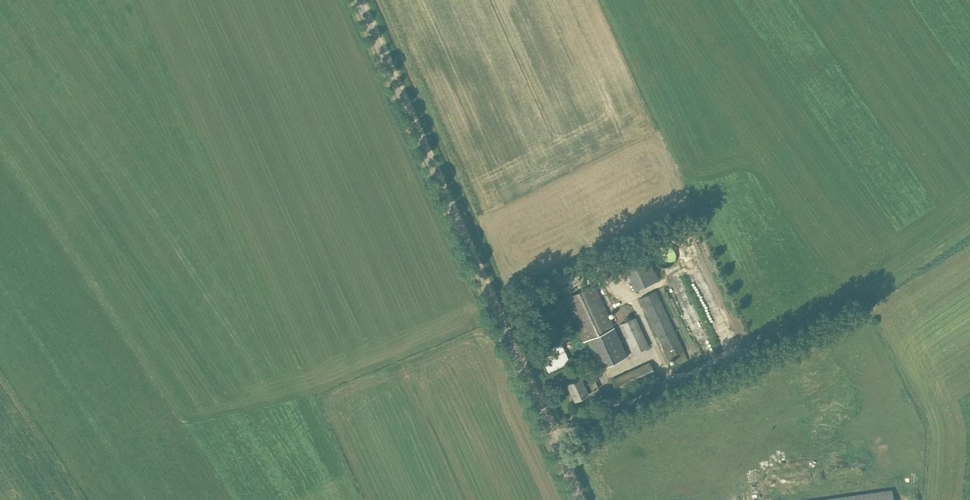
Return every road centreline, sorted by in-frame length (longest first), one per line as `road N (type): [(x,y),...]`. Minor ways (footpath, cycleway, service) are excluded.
road 1 (unclassified): [(582,499),(358,0)]

